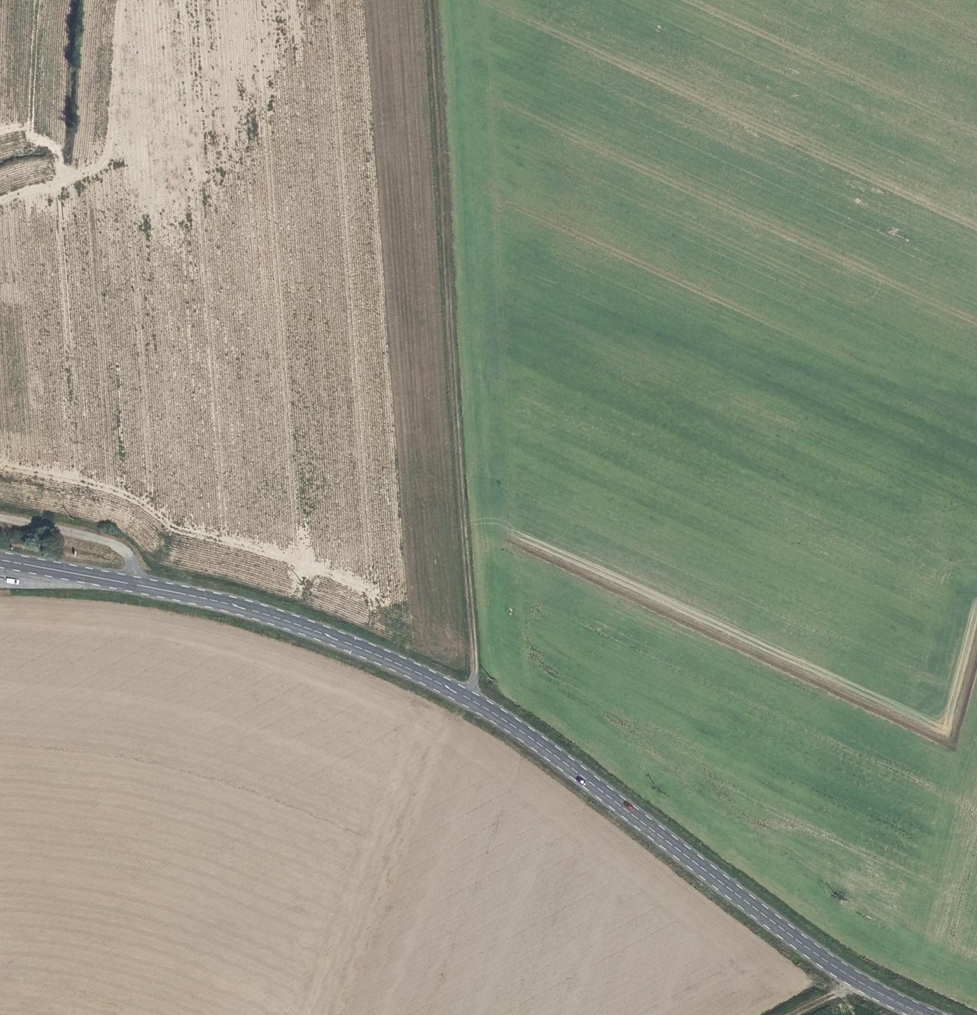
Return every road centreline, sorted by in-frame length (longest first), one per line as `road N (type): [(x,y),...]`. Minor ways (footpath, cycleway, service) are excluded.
road 1 (secondary): [(0,560),(231,604),(414,671),(506,721),(851,976),(926,1014)]
road 2 (track): [(468,698),(473,649),(414,0)]
road 3 (track): [(139,585),(113,544),(0,518)]

